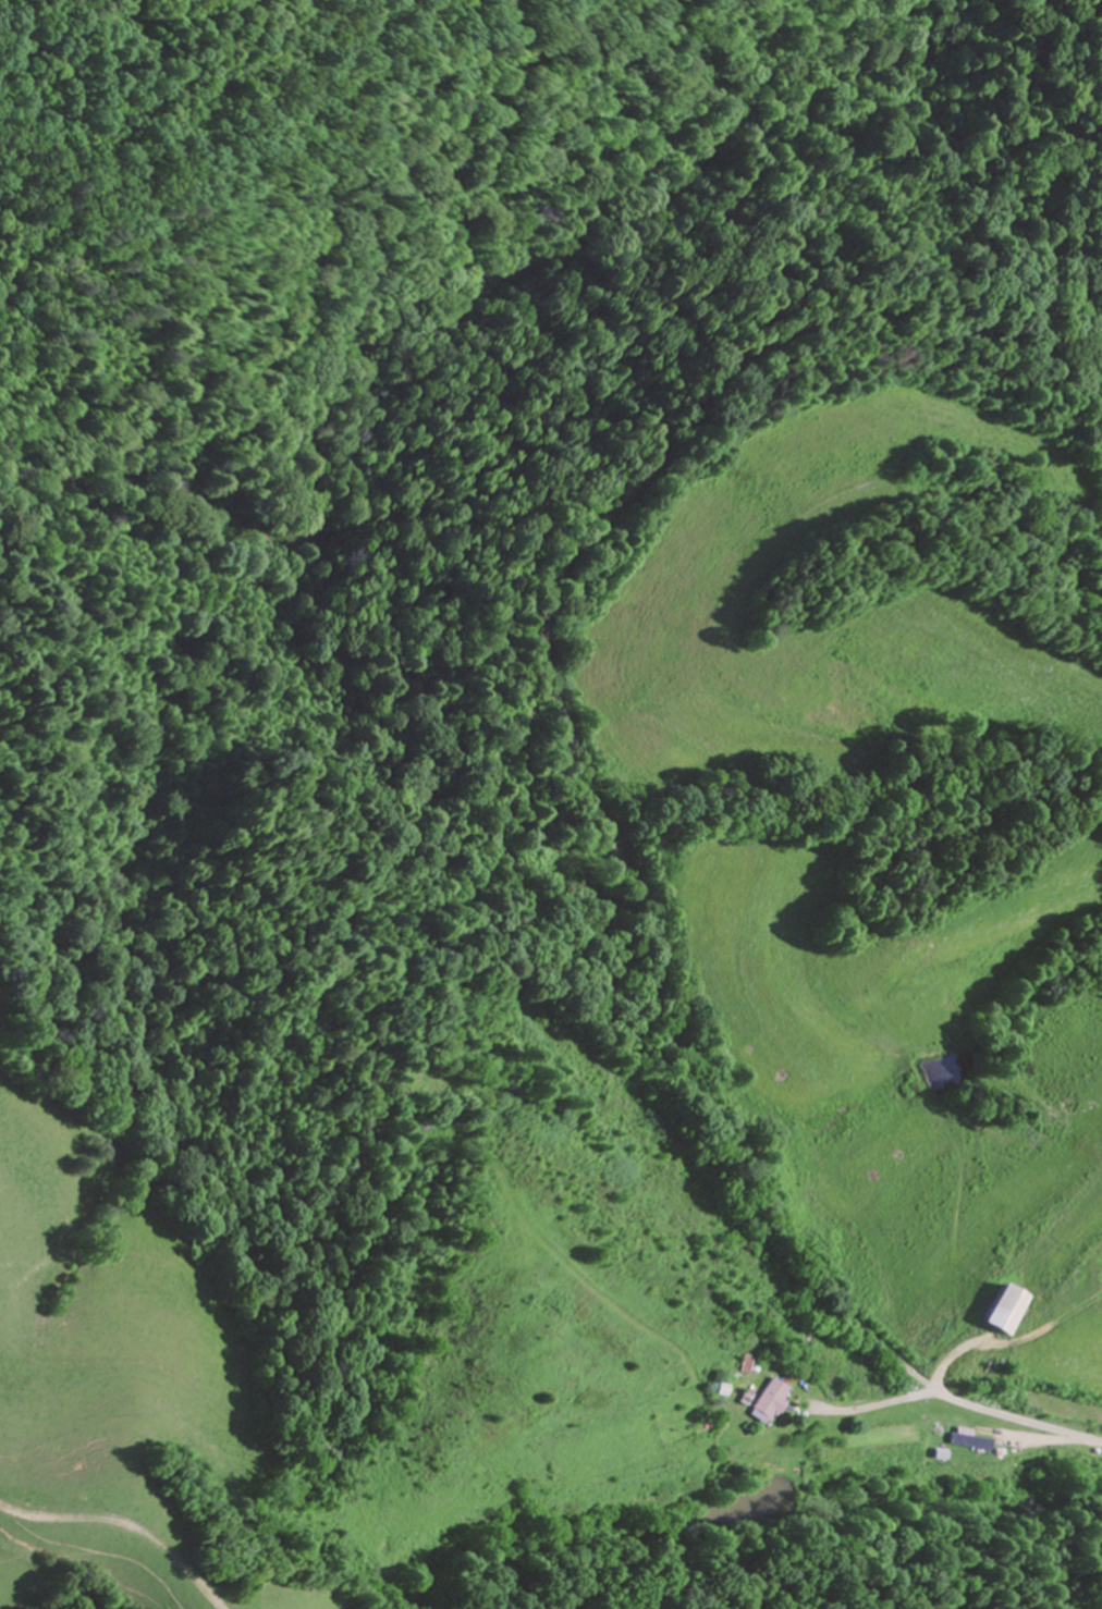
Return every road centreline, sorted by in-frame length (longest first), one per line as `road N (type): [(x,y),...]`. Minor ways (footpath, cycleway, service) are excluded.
road 1 (residential): [(1101,1442),(941,1399),(845,1414),(812,1410)]

